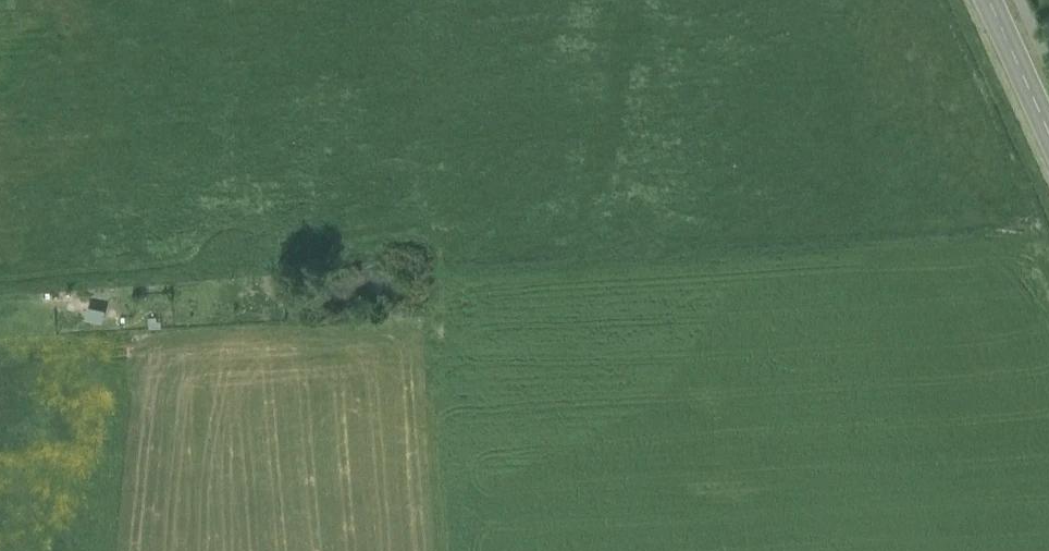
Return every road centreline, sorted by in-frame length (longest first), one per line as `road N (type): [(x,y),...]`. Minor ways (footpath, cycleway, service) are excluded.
road 1 (track): [(443,550),(431,295)]
road 2 (tertiary): [(1048,140),(985,0)]

